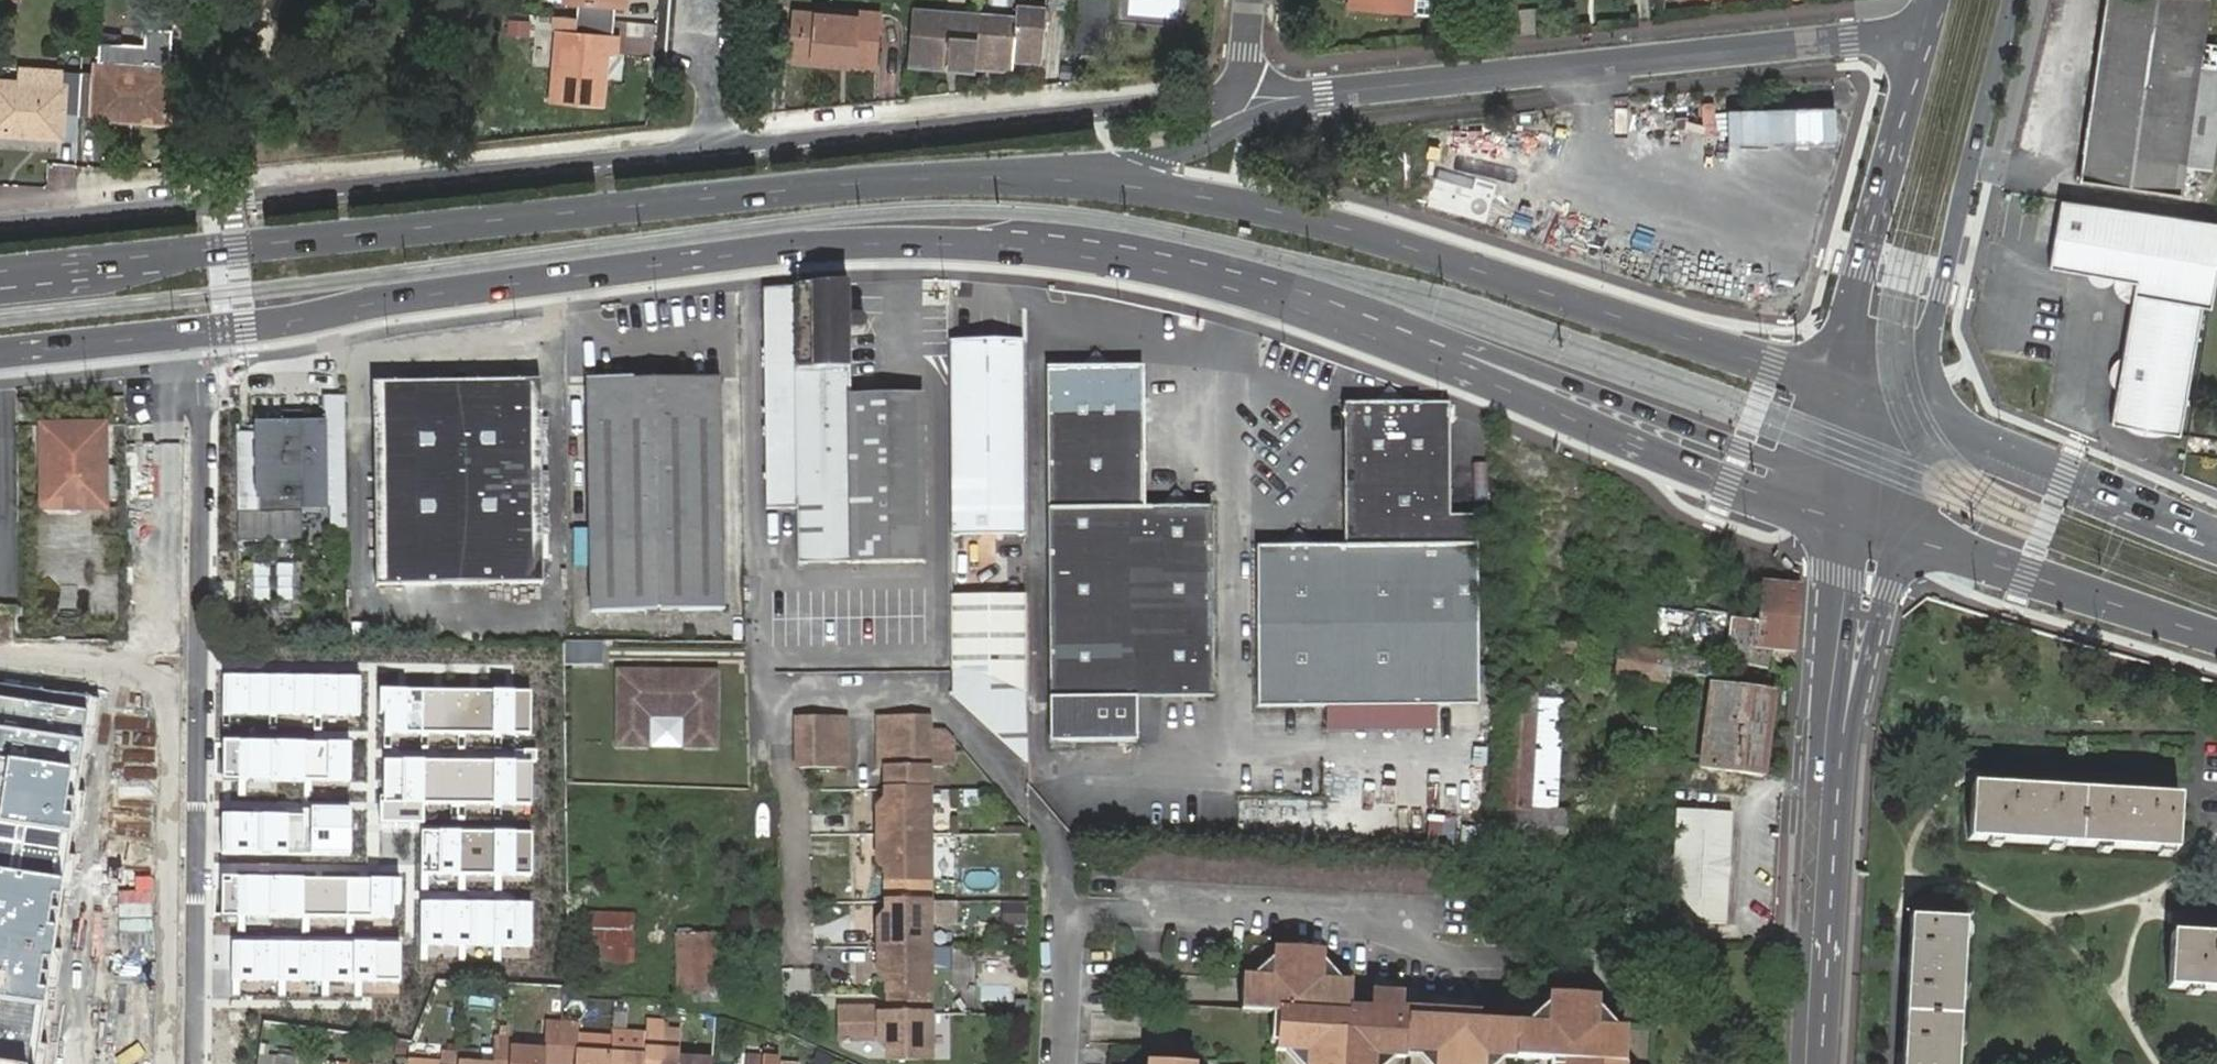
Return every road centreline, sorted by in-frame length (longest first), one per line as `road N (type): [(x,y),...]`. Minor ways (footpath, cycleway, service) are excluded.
road 1 (secondary): [(1041,171),(147,253)]
road 2 (secondary): [(1009,241),(1104,251),(1255,287),(1433,352),(1708,476),(1841,518)]
road 3 (unclassified): [(1009,241),(1058,224),(1227,254),(1358,295),(1774,459),(1841,436)]
road 4 (secondary): [(1843,394),(1315,214),(1204,188),(1041,171)]
road 5 (secondary): [(194,325),(823,239),(1009,241)]
road 6 (residential): [(194,325),(202,417),(197,1063)]
road 7 (residential): [(714,148),(0,223)]
road 8 (residential): [(1924,32),(1311,95),(1244,80)]
road 9 (residential): [(798,962),(797,795),(771,737),(771,687),(932,691),(1029,802)]
road 10 (residential): [(1244,80),(1205,98),(714,148)]
road 11 (residential): [(1059,914),(1382,932),(1451,959),(1581,964)]
road 12 (secondary): [(1904,420),(2014,0)]
road 13 (secondary): [(1924,32),(1865,253),(1843,394)]
road 14 (secondary): [(1896,533),(2216,637)]
road 15 (secondary): [(2216,543),(1904,420)]
road 16 (secondary): [(1808,1063),(1823,788)]
road 17 (secondary): [(1823,788),(1841,518)]
road 18 (secondary): [(1823,788),(1860,695),(1896,533)]
road 19 (unclassified): [(1244,80),(1229,117),(1200,144),(1041,171)]
road 20 (track): [(267,0),(254,197)]
road 21 (secondary): [(0,347),(194,325)]
road 22 (secondary): [(147,253),(80,283),(0,292)]
road 23 (residential): [(1056,1063),(1059,914)]
road 24 (secondary): [(147,253),(0,267)]
road 25 (residential): [(703,3),(714,148)]
road 26 (residential): [(1059,914),(1060,844),(1029,802)]

